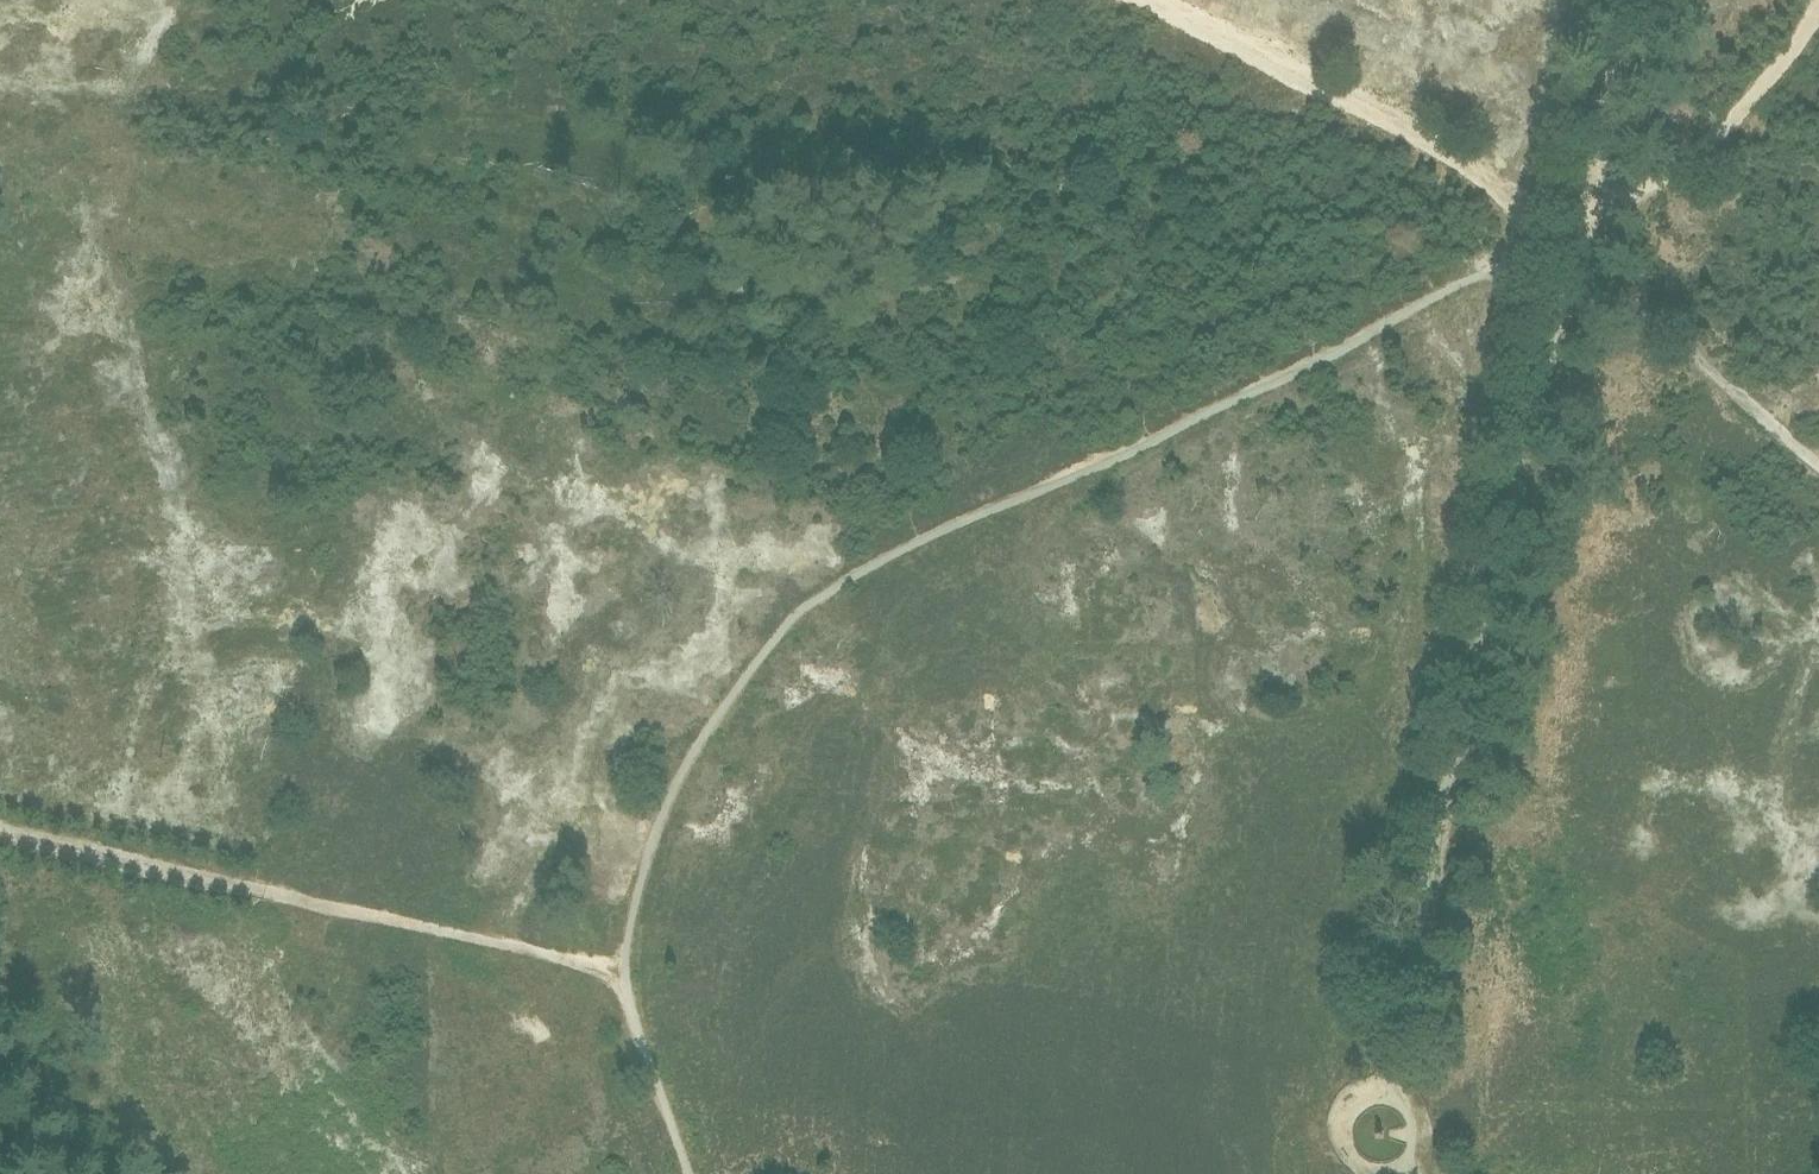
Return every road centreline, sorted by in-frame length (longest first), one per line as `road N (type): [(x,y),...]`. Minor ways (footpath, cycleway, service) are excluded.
road 1 (track): [(625,972),(0,834)]
road 2 (track): [(1573,240),(1498,182),(1404,129),(1140,0)]
road 3 (track): [(1602,211),(1726,124),(1818,5)]

